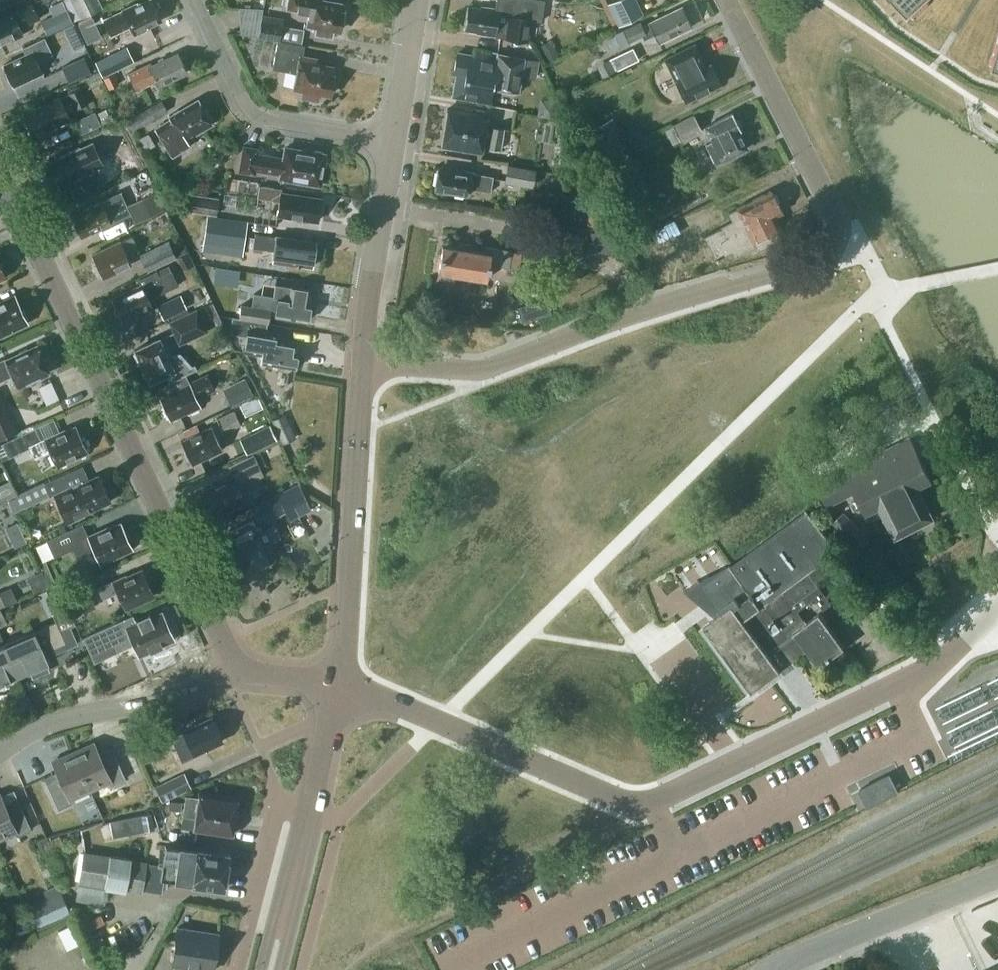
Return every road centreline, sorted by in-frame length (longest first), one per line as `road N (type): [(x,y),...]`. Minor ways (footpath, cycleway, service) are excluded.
road 1 (residential): [(363,362),(480,370),(832,253),(836,214),(728,0)]
road 2 (tertiary): [(997,607),(941,663),(639,807),(386,698),(338,685)]
road 3 (tertiary): [(223,642),(0,168)]
road 4 (unclassified): [(338,685),(363,362)]
road 5 (residential): [(394,142),(258,116),(196,0)]
road 6 (residential): [(236,671),(163,699),(51,722),(0,751)]
road 7 (unclassified): [(774,969),(997,876)]
road 8 (unclassified): [(363,362),(394,142)]
road 9 (unclassified): [(239,969),(280,804)]
road 10 (unclassified): [(394,142),(417,0)]
road 11 (tertiary): [(338,685),(310,811)]

